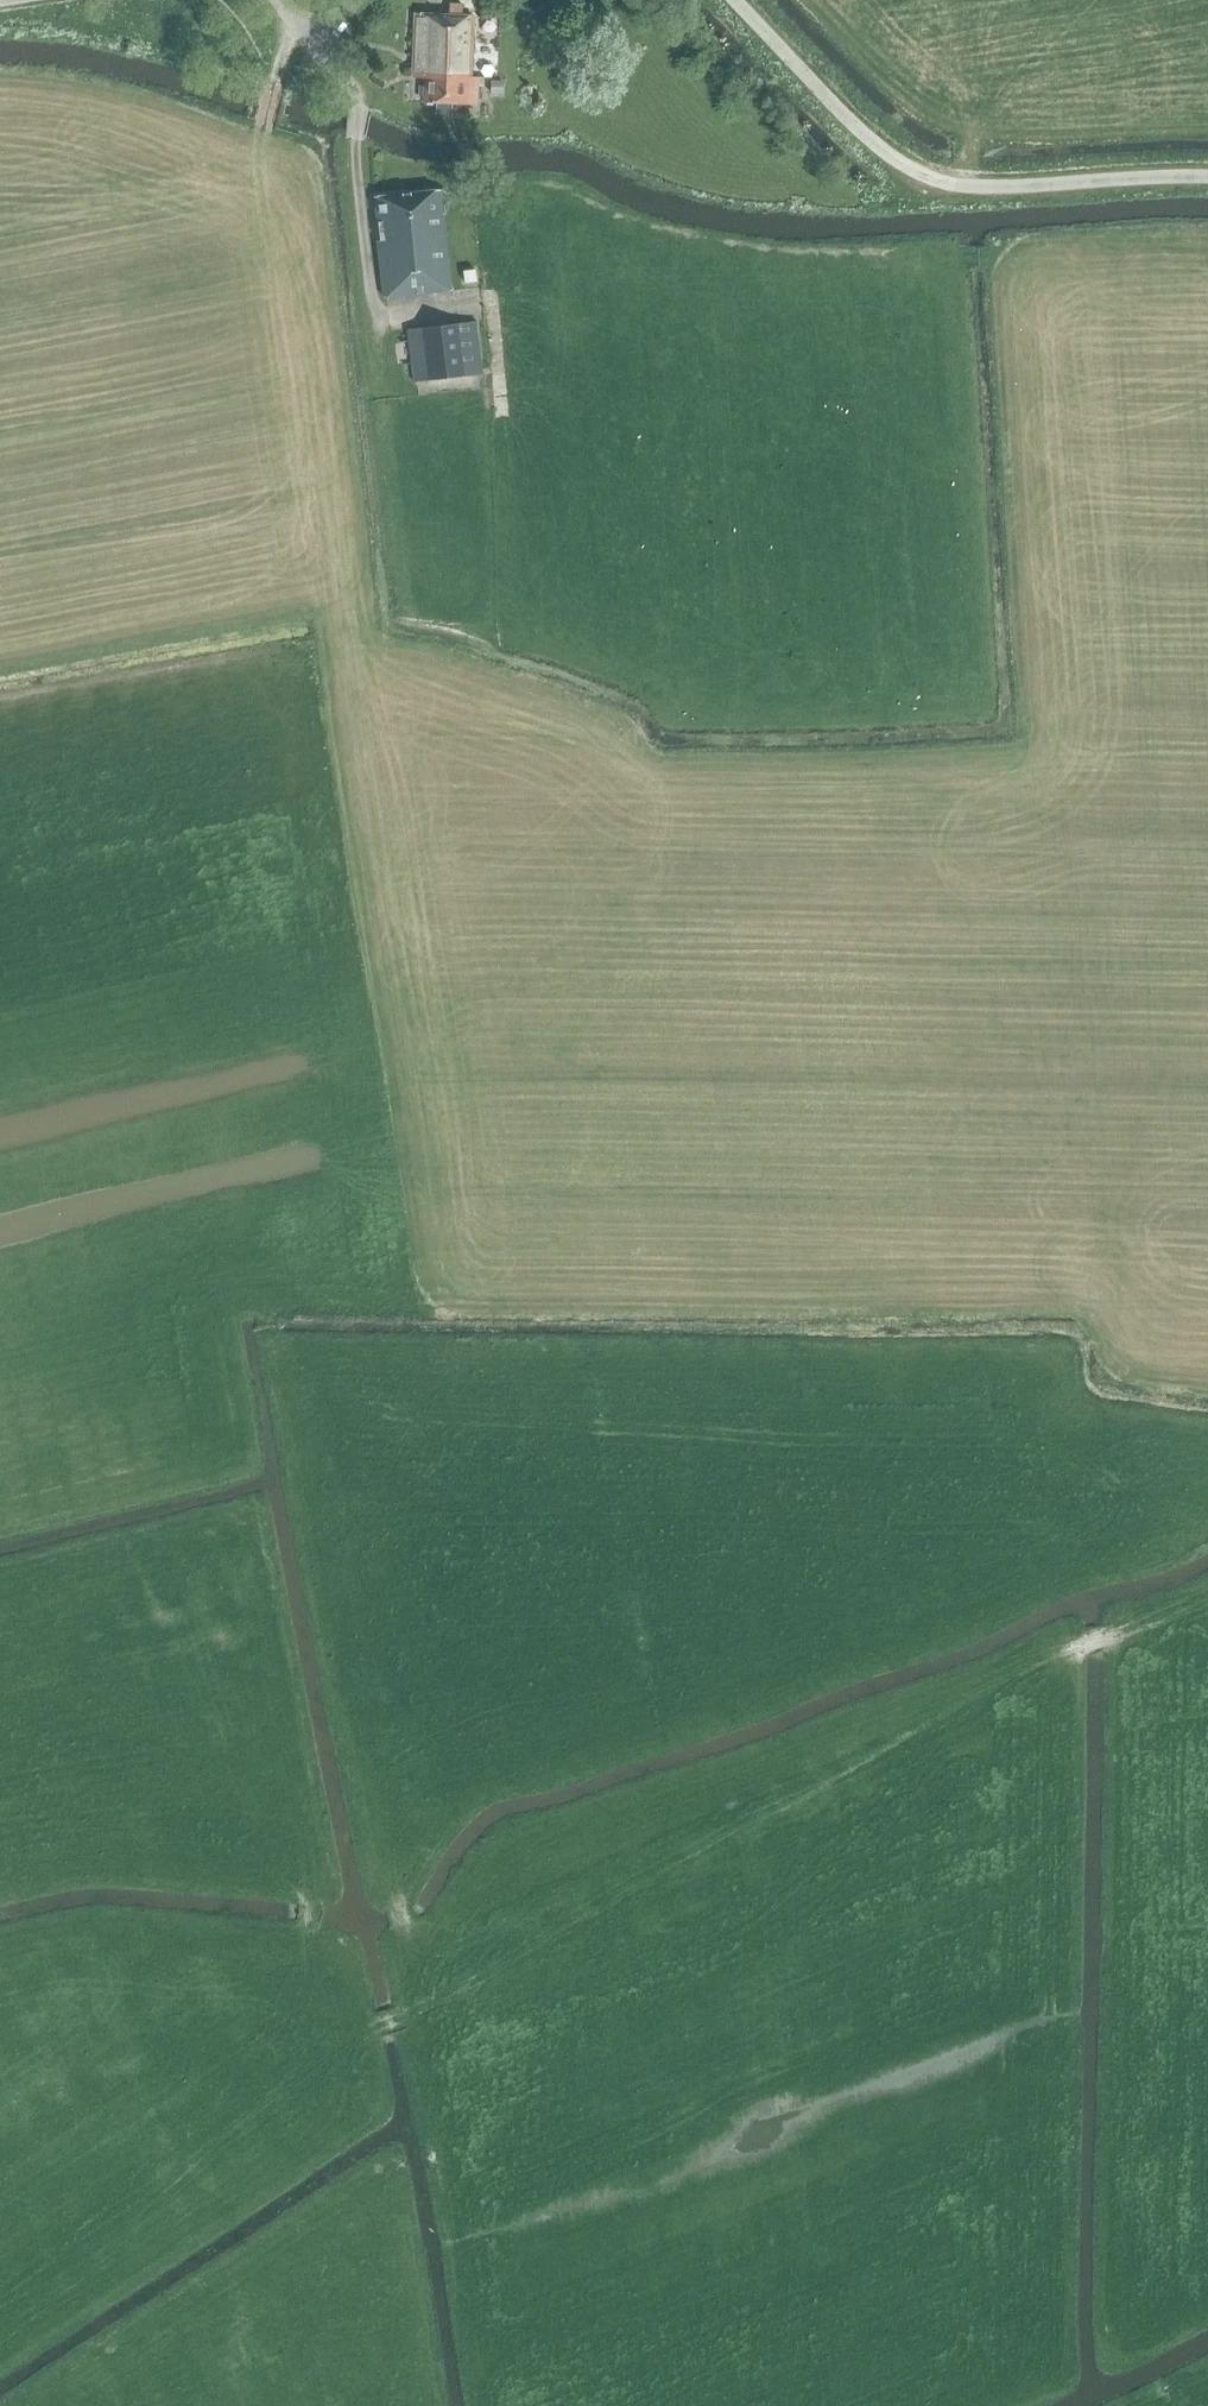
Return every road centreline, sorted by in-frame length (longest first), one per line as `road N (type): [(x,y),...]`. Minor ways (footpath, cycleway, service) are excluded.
road 1 (track): [(263,128),(304,201),(357,597),(403,674)]
road 2 (unclassified): [(733,0),(853,125),(923,175),(992,186),(1207,176)]

